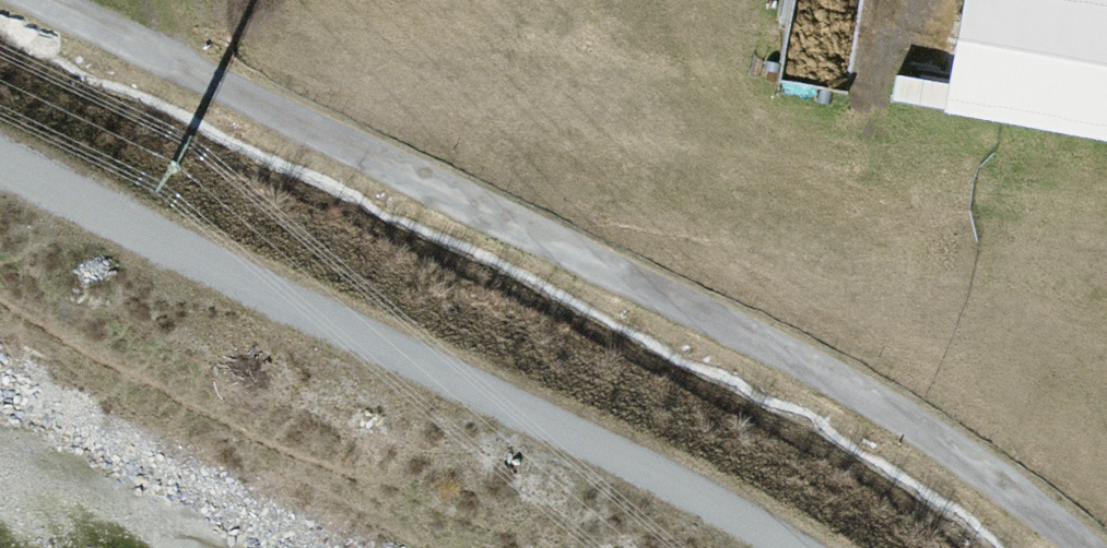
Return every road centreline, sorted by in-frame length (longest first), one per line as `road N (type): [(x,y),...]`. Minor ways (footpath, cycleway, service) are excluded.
road 1 (track): [(45,0),(801,357),(937,436),(1089,547)]
road 2 (unclassified): [(787,547),(632,462),(0,167)]

